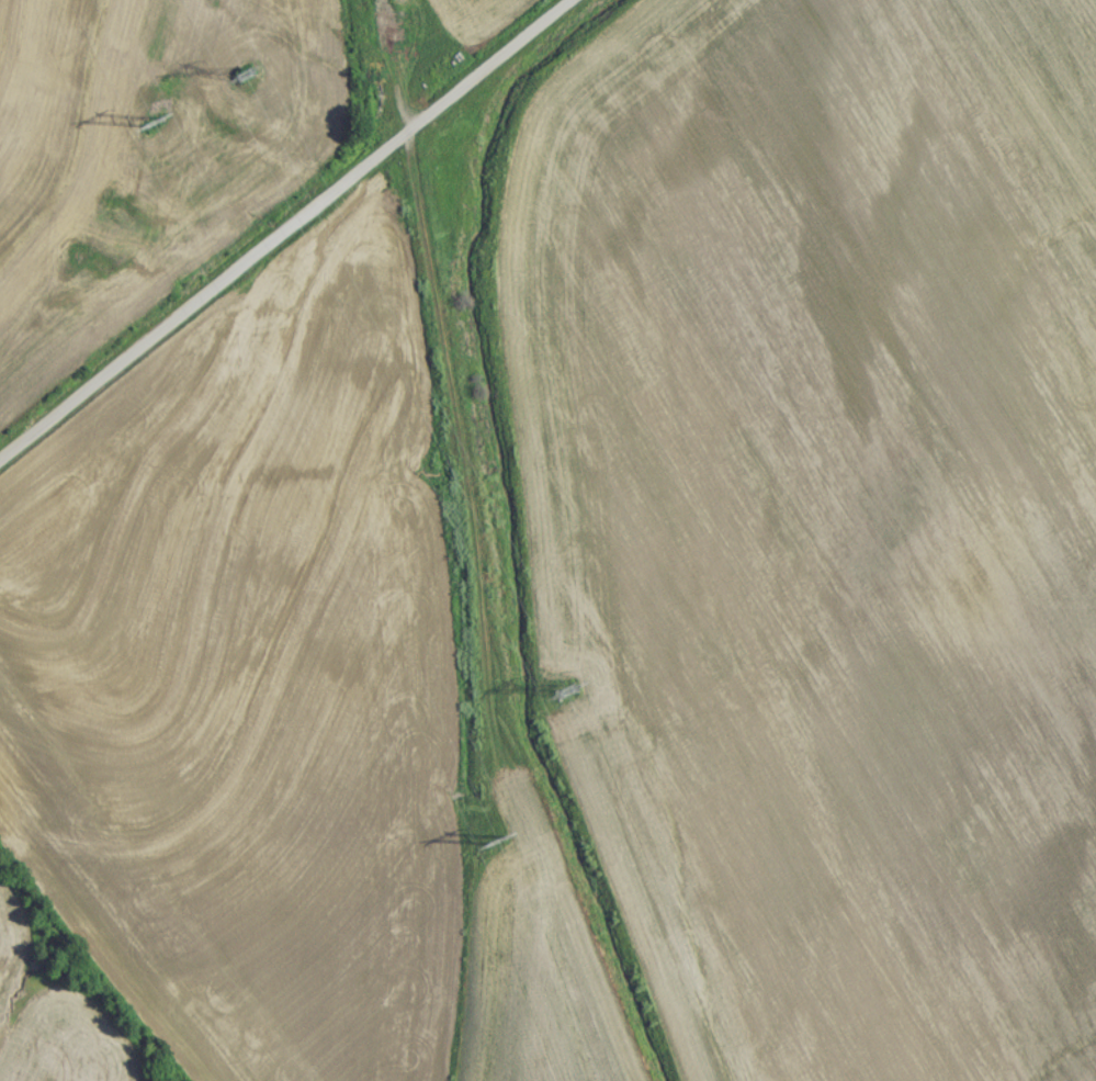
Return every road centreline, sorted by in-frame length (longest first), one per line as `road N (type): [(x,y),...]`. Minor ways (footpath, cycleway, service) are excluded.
road 1 (residential): [(0,434),(545,0)]

